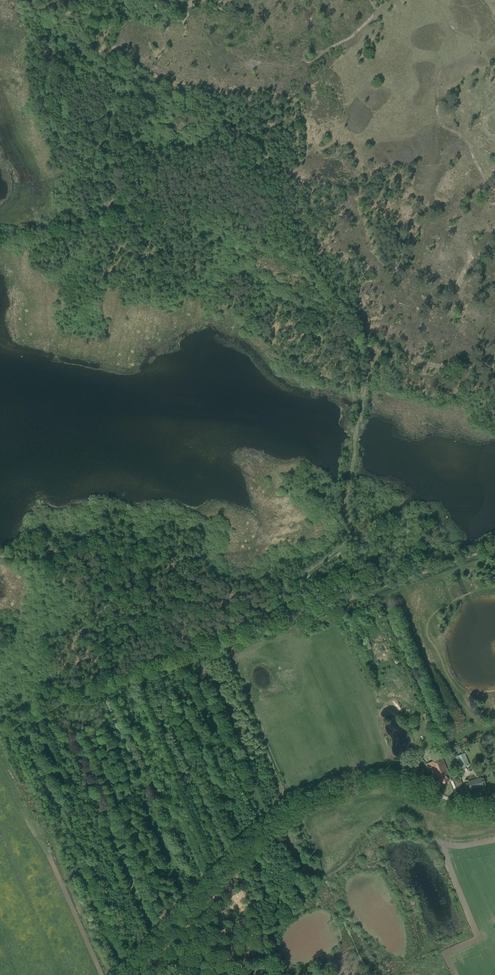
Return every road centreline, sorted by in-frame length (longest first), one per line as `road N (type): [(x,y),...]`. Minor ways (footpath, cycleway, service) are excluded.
road 1 (track): [(0,555),(185,587),(250,614),(352,533),(346,500),(370,349),(450,370),(494,357)]
road 2 (track): [(128,974),(266,829),(294,809),(359,784),(419,788)]

